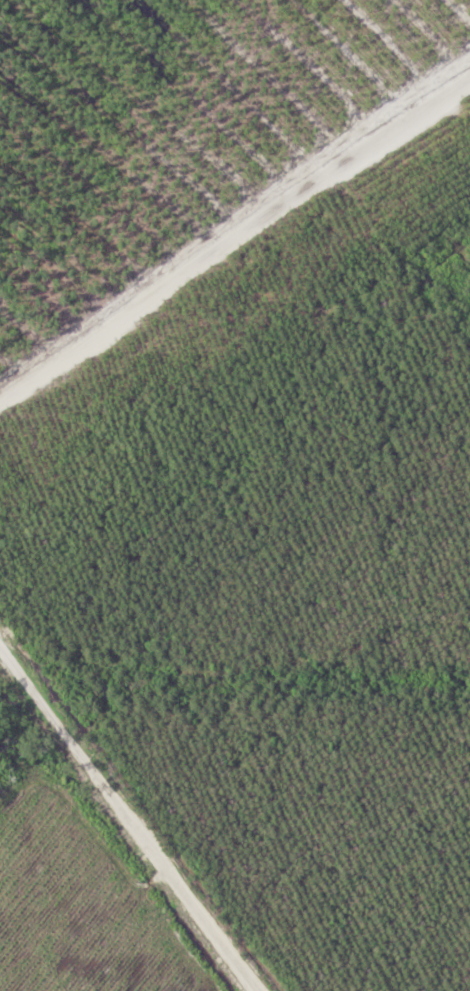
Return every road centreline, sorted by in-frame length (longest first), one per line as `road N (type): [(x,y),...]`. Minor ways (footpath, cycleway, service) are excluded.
road 1 (residential): [(469,101),(0,430)]
road 2 (residential): [(0,642),(259,990)]

